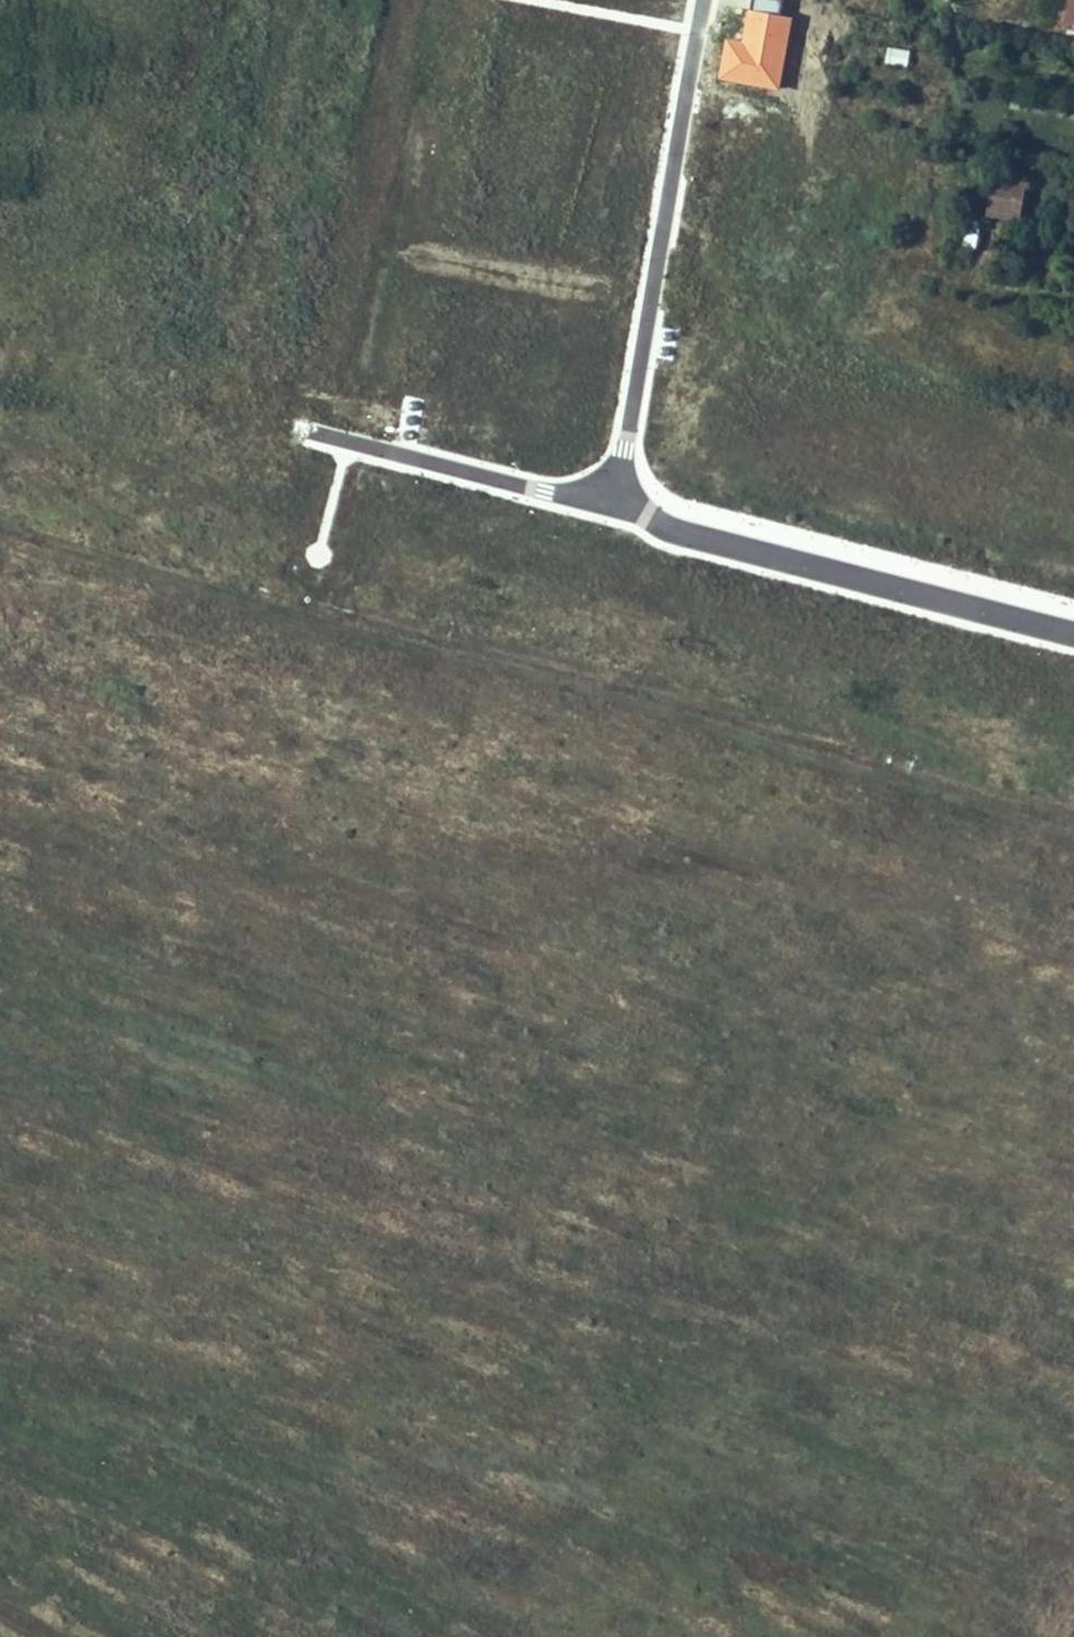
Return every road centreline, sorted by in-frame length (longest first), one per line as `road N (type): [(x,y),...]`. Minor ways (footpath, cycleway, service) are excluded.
road 1 (residential): [(704,0),(615,502)]
road 2 (residential): [(615,502),(677,531),(1073,637)]
road 3 (residential): [(307,433),(584,502),(615,502)]

